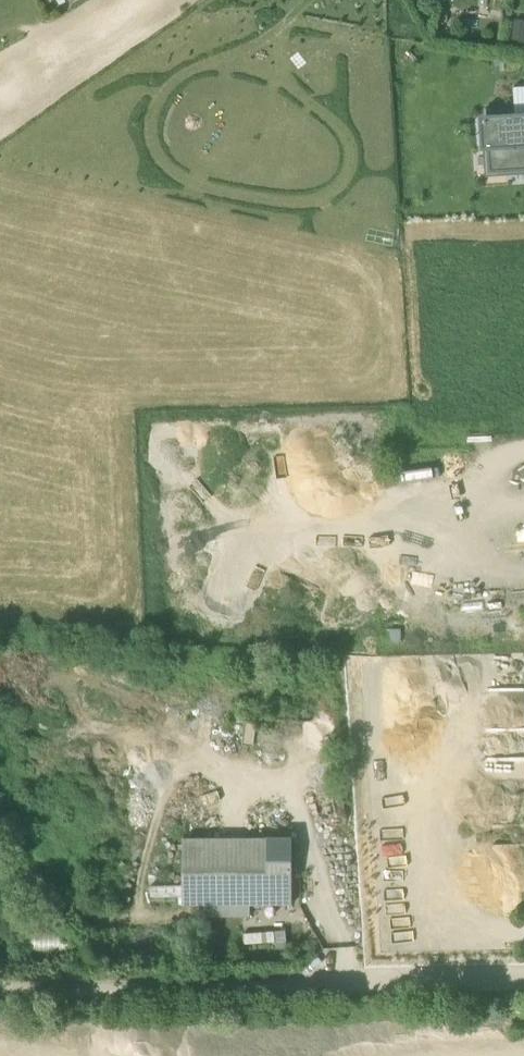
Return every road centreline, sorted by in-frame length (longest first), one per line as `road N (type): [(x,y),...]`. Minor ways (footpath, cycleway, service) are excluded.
road 1 (residential): [(0,993),(523,982)]

